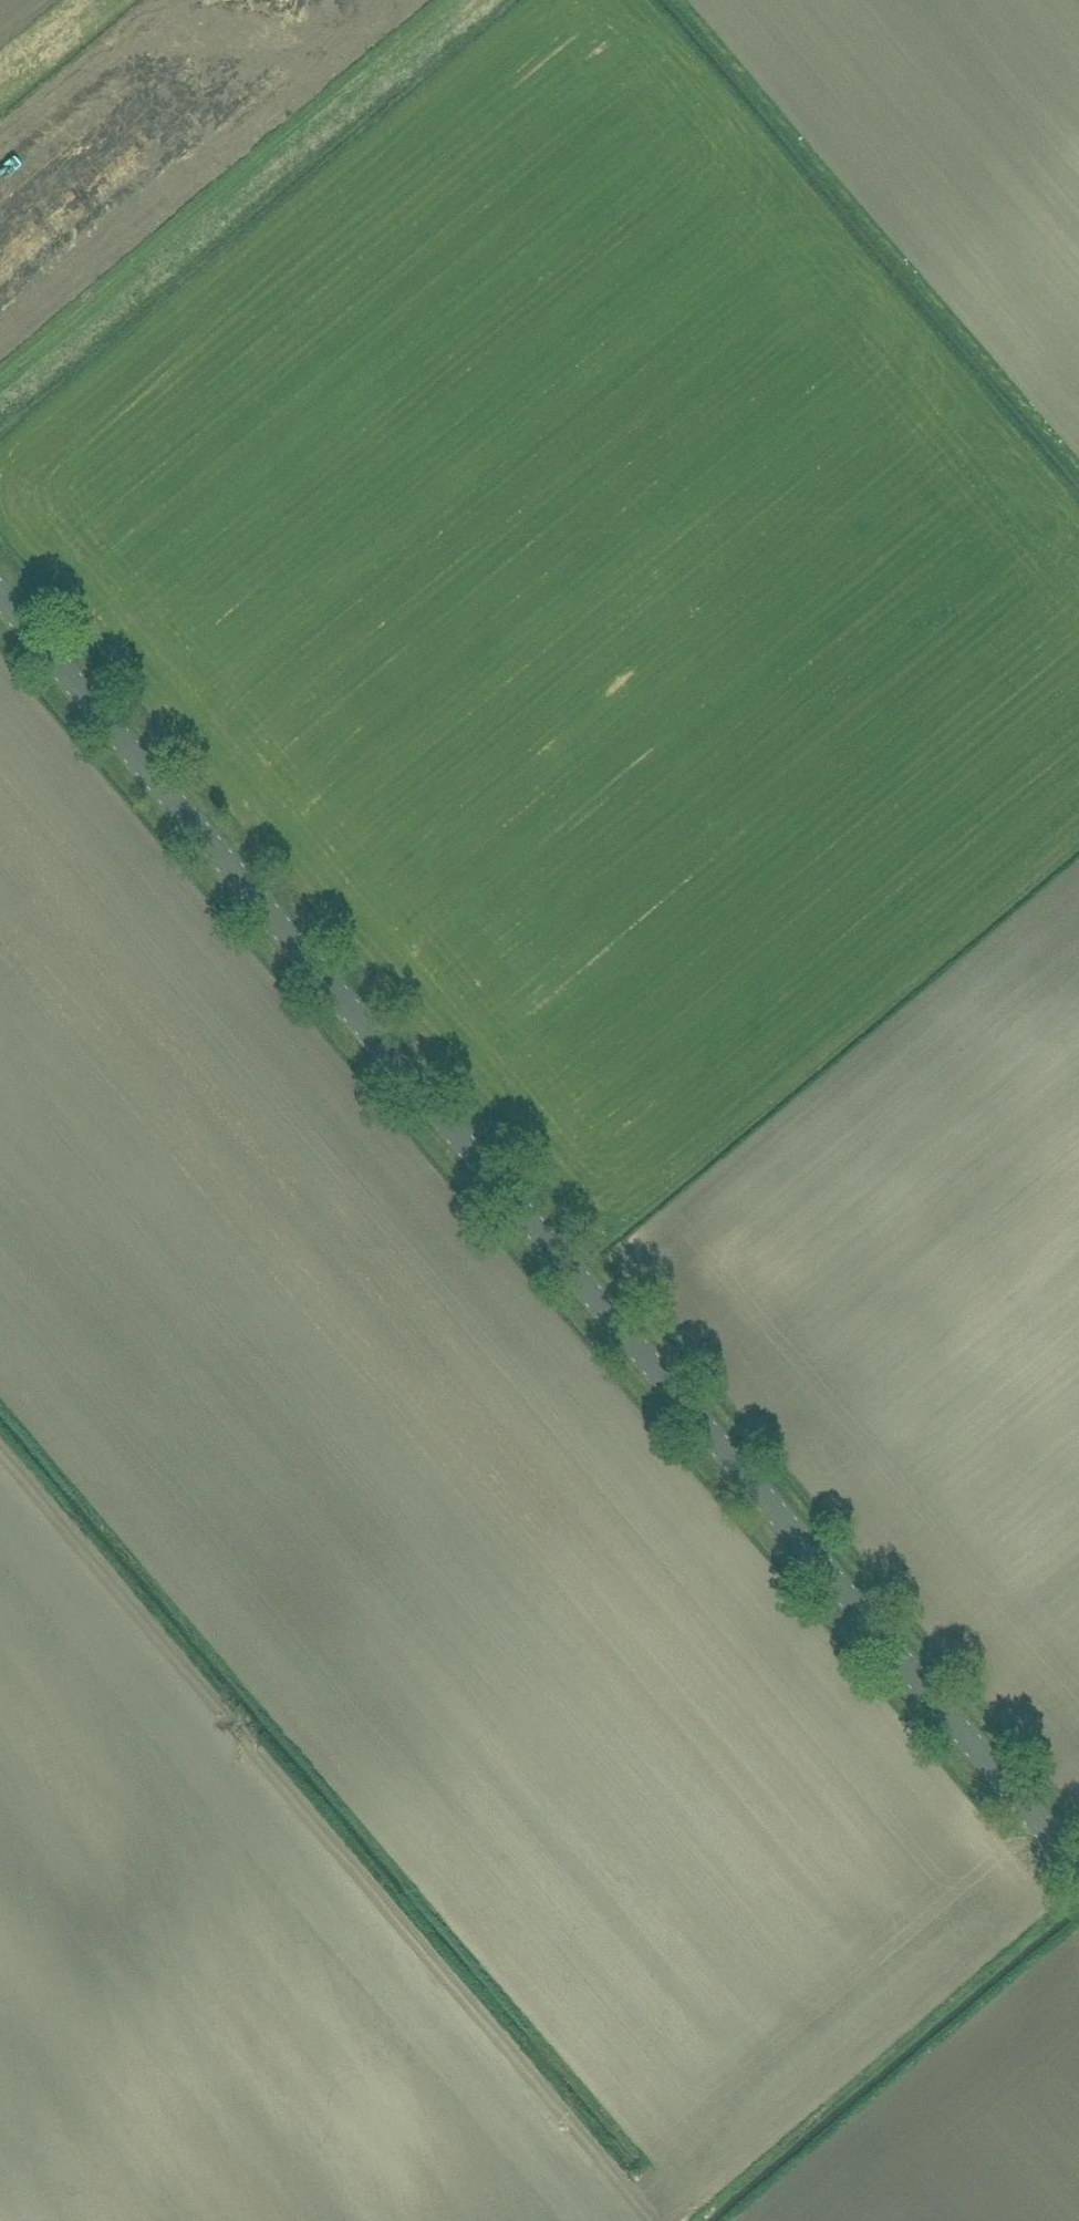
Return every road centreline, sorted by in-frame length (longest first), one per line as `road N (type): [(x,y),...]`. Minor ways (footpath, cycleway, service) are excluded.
road 1 (tertiary): [(1078,1873),(0,602)]

